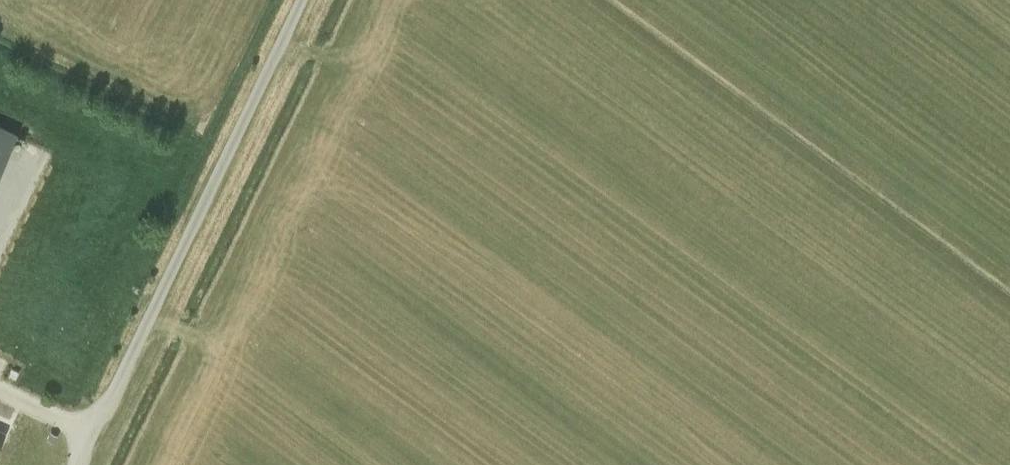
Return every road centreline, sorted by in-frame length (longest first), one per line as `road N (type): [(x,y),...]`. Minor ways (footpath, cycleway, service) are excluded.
road 1 (unclassified): [(76,464),(301,0)]

